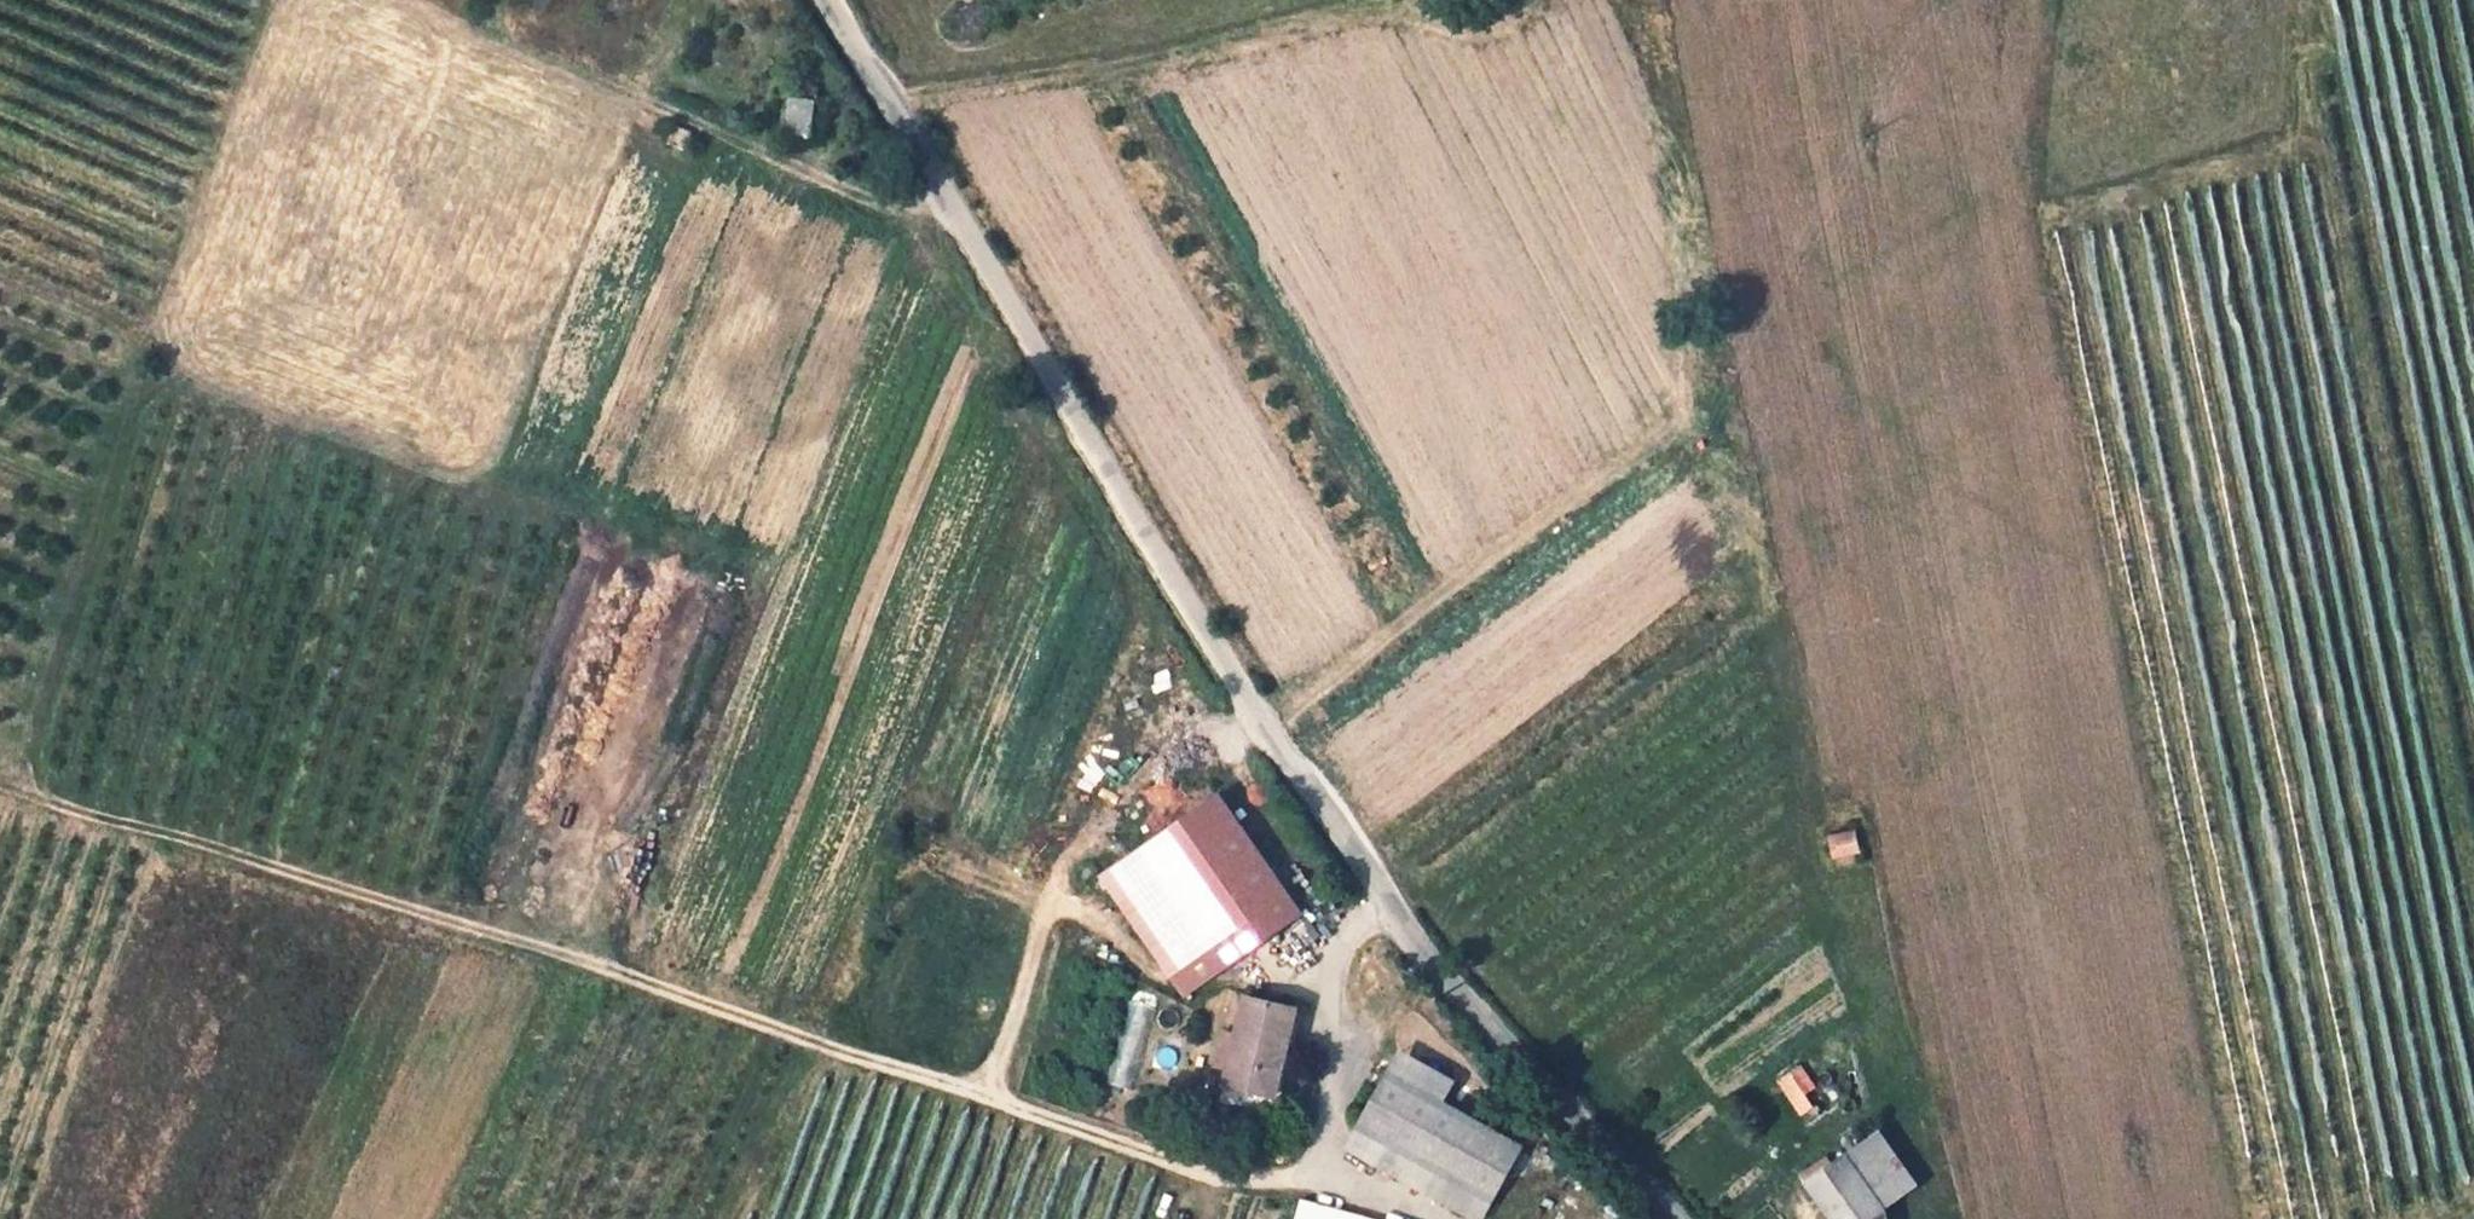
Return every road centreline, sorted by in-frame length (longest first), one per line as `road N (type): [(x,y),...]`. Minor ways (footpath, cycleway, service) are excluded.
road 1 (unclassified): [(1671,1218),(1427,961),(1251,710),(827,0)]

